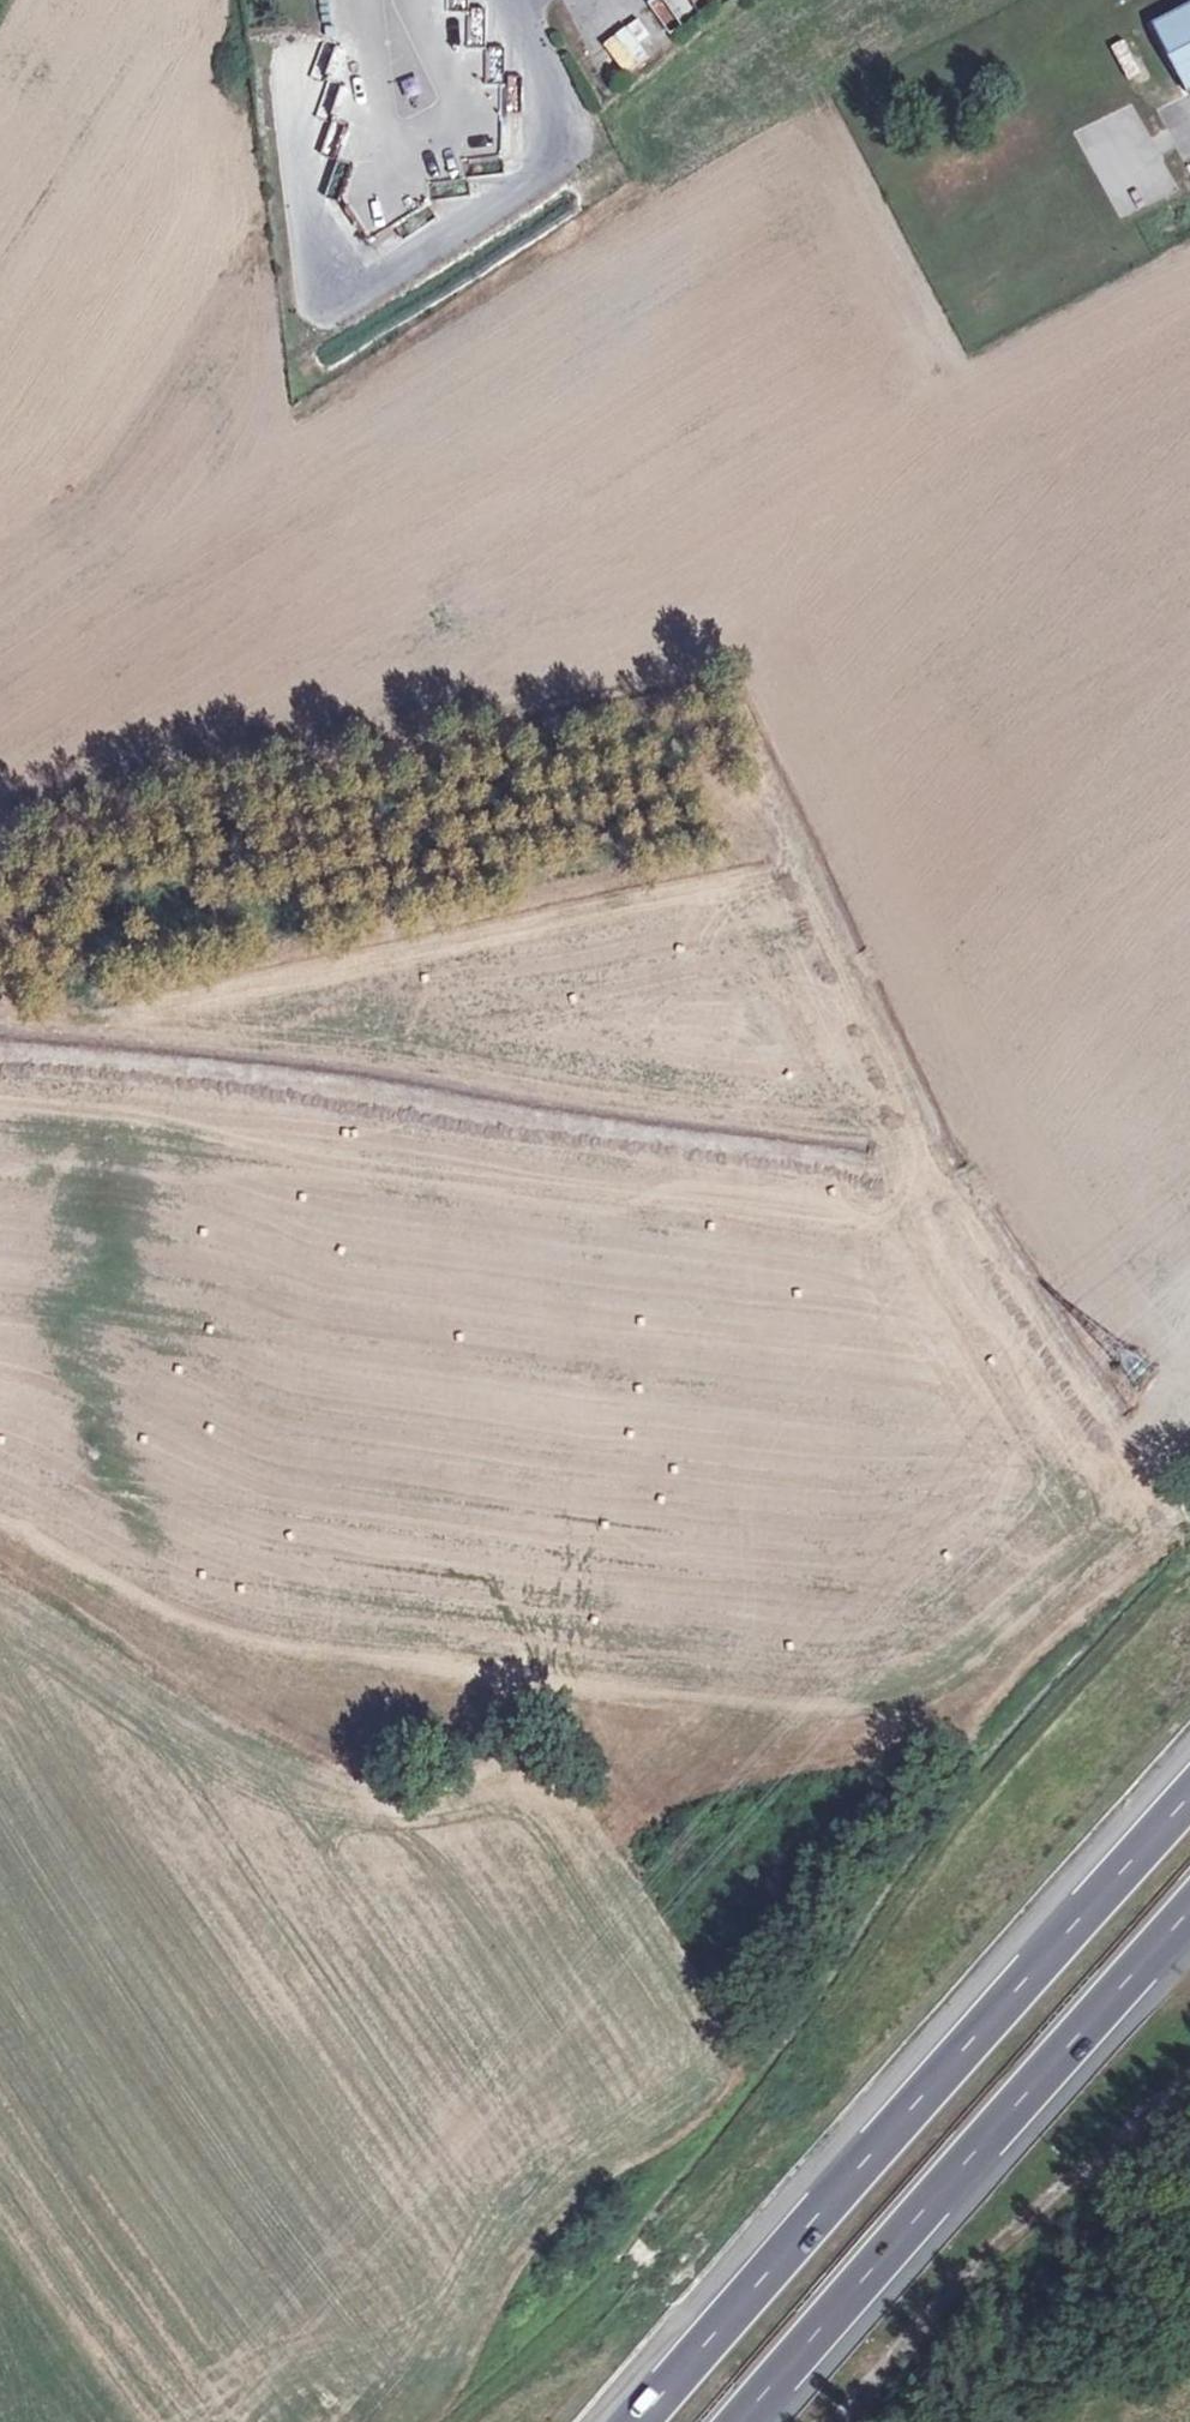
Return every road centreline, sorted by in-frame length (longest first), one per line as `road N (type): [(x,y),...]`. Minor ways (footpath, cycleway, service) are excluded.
road 1 (motorway): [(1189,1796),(640,2421)]
road 2 (motorway): [(740,2421),(1189,1910)]

